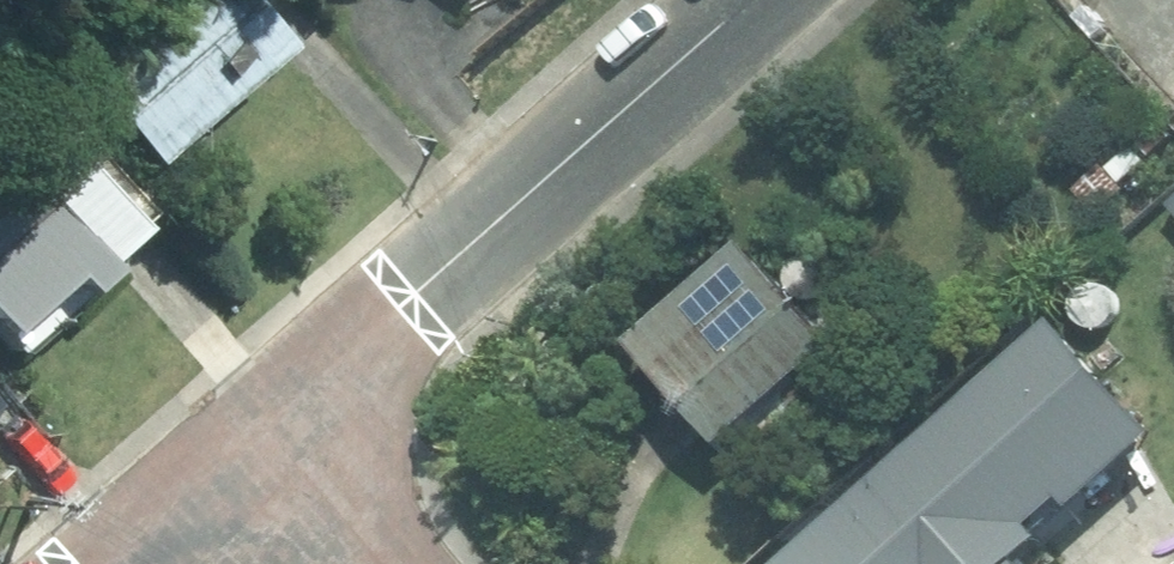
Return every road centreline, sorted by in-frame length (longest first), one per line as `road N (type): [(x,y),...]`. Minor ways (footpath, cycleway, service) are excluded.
road 1 (residential): [(734,0),(281,440)]
road 2 (residential): [(281,440),(141,563)]
road 3 (residential): [(389,563),(281,440)]

